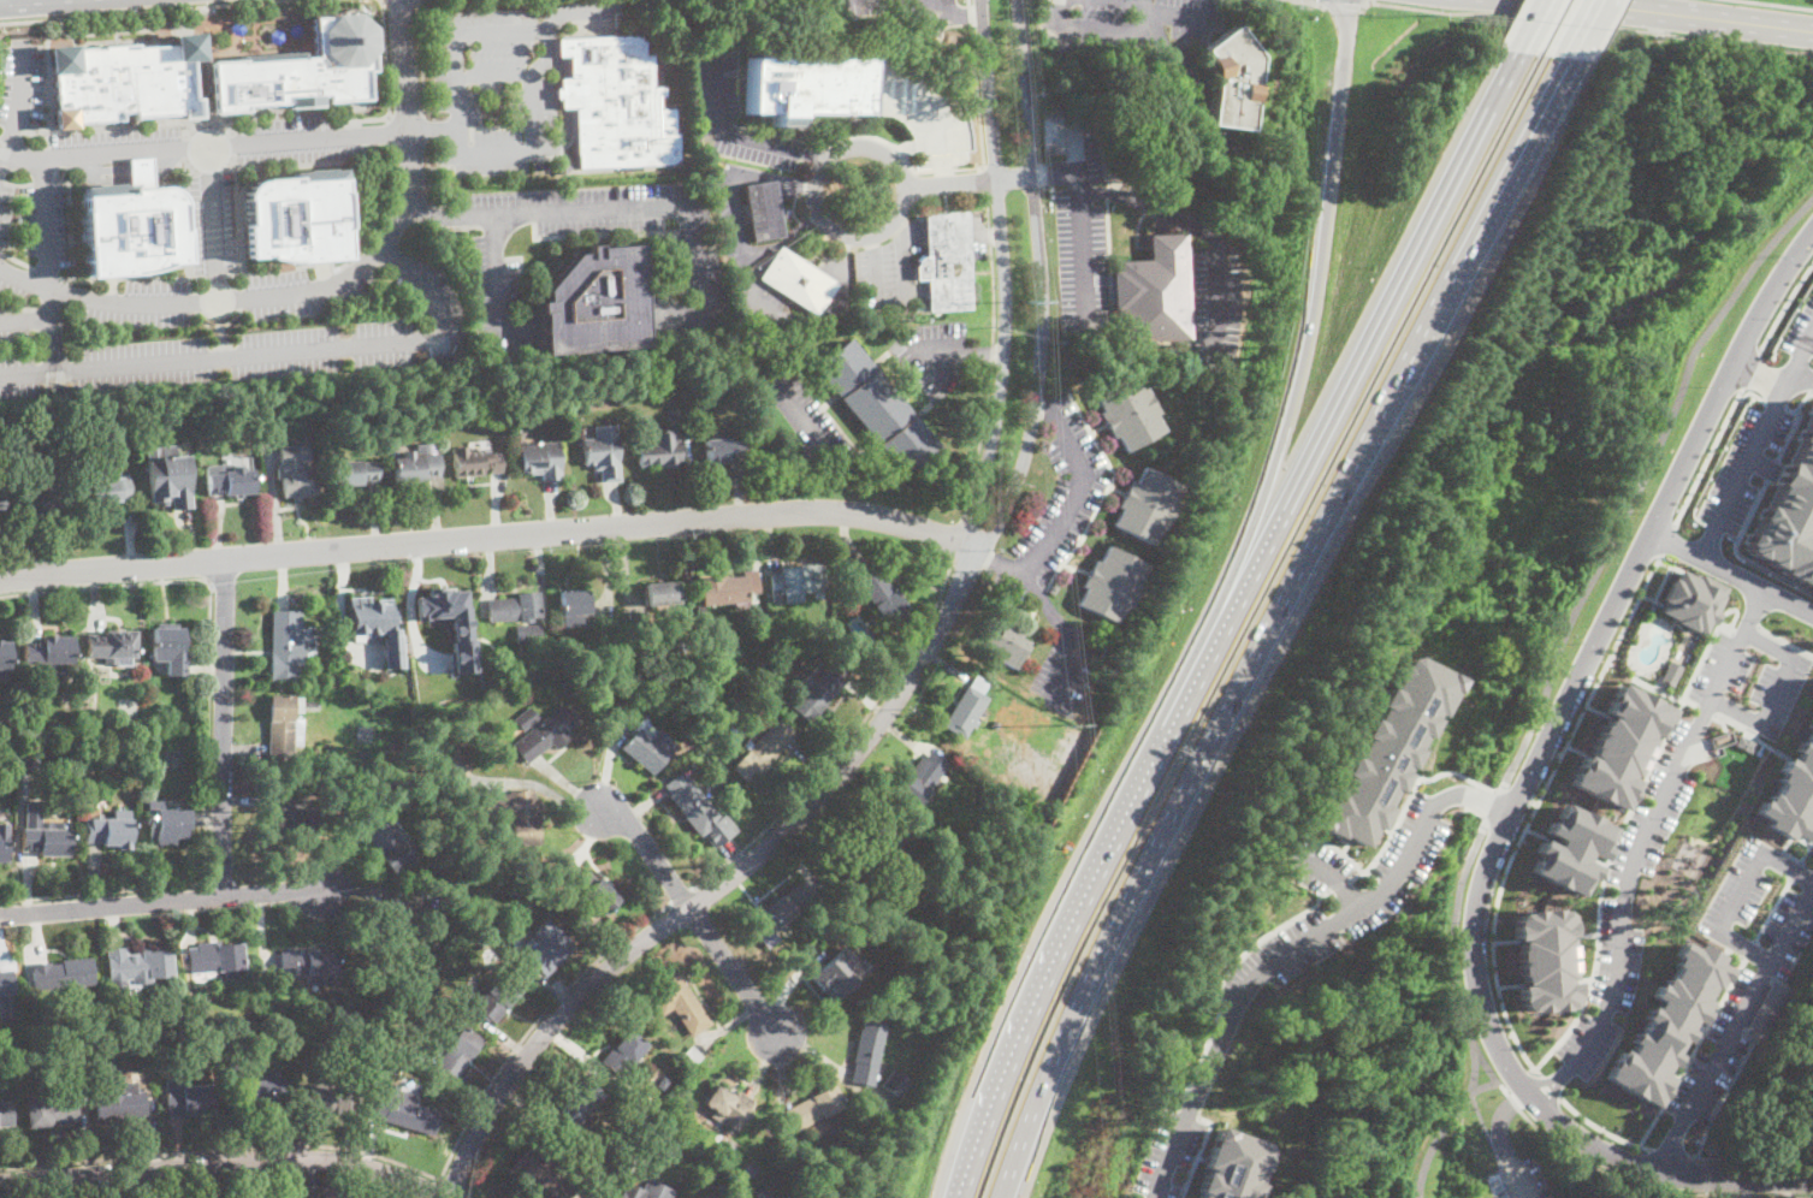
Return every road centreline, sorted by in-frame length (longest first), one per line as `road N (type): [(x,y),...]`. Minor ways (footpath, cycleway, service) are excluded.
road 1 (motorway): [(1522,52),(1150,759),(997,1083),(961,1197)]
road 2 (motorway): [(1008,1197),(1107,954),(1388,425),(1571,59)]
road 3 (residential): [(1812,1180),(1667,1174),(1581,1140),(1528,1095),(1501,1055),(1474,951),(1485,873),(1510,816),(1744,339),(1812,229)]
road 4 (residential): [(0,579),(804,512),(872,517),(974,548)]
road 5 (residential): [(446,1197),(488,1113),(565,1009),(777,836),(871,734),(937,631),(974,548)]
road 6 (motorway): [(1349,0),(1307,333),(1208,656)]
road 7 (residential): [(1536,1102),(1606,1013),(1628,873),(1764,589)]
road 8 (residential): [(974,548),(1011,493),(1038,375),(1041,303),(1018,0)]
road 9 (residential): [(981,0),(1005,328),(974,548)]
road 10 (residential): [(0,266),(49,291),(124,304),(310,291),(384,248),(407,209),(411,182)]
road 11 (residential): [(446,1197),(360,1167),(294,1158),(0,1183)]
road 12 (residential): [(220,896),(225,559)]
road 13 (residential): [(321,888),(0,915)]
road 14 (residential): [(1667,1174),(1679,1126),(1812,889)]
road 15 (residential): [(777,1034),(638,835),(596,812)]
road 16 (residential): [(903,198),(891,159),(864,146),(835,153),(817,173),(819,213),(840,232),(882,231),(903,198)]
road 17 (secondary): [(1812,31),(1578,0)]
road 18 (residential): [(399,0),(411,182)]
road 19 (residential): [(1812,614),(1651,532)]
road 20 (residential): [(1032,177),(905,186)]

